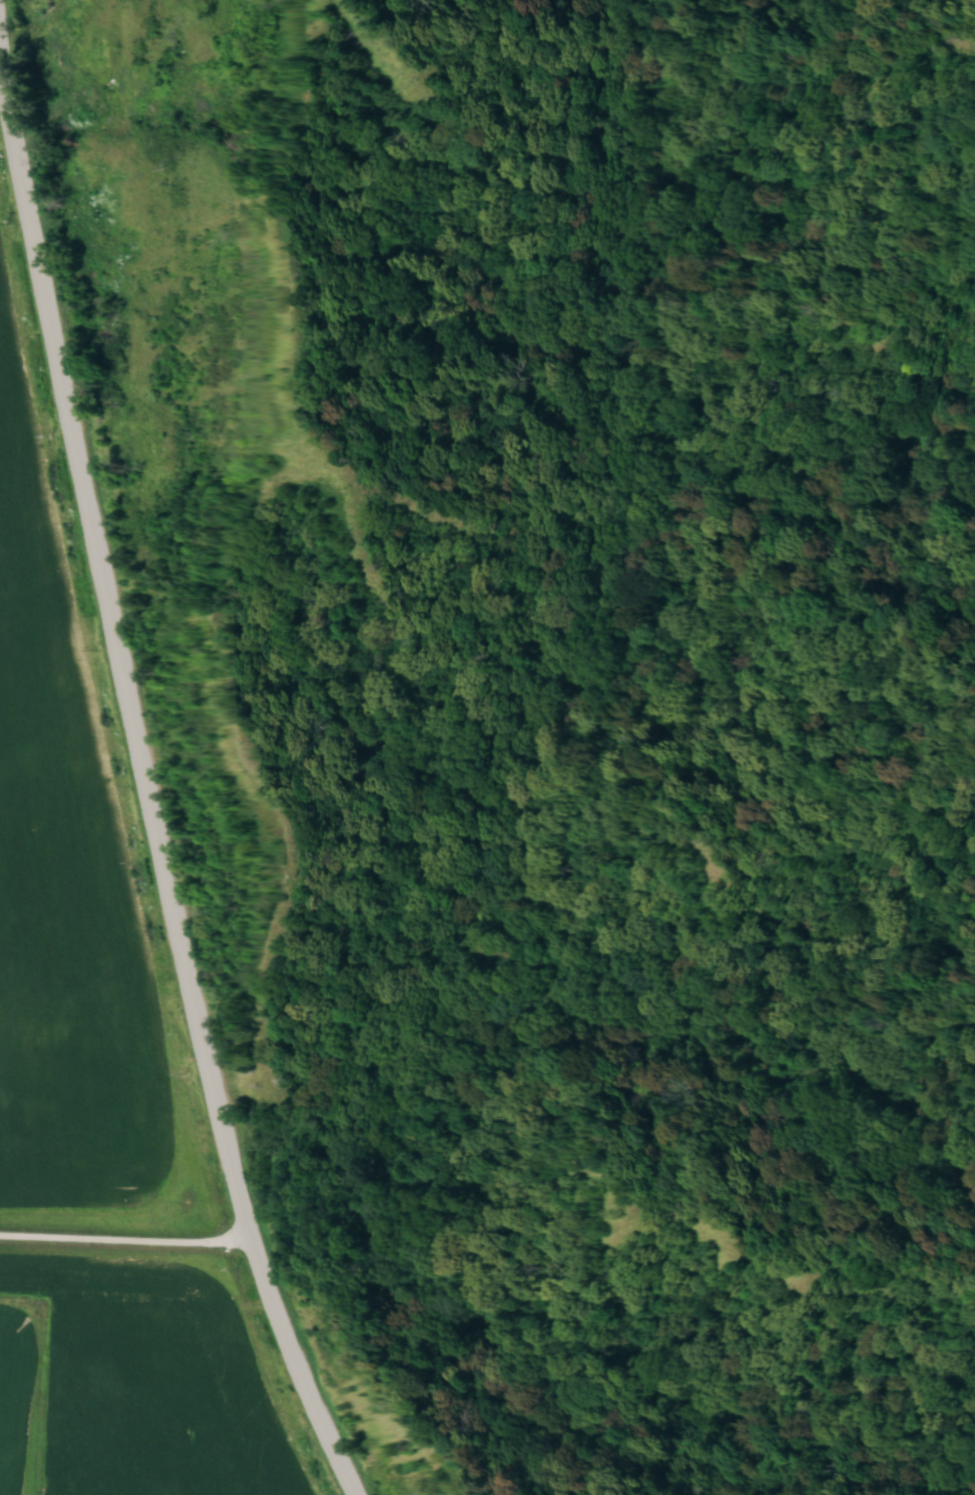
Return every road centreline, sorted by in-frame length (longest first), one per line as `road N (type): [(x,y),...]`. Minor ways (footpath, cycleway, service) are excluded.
road 1 (secondary): [(342,1494),(222,1159),(140,827),(0,124)]

